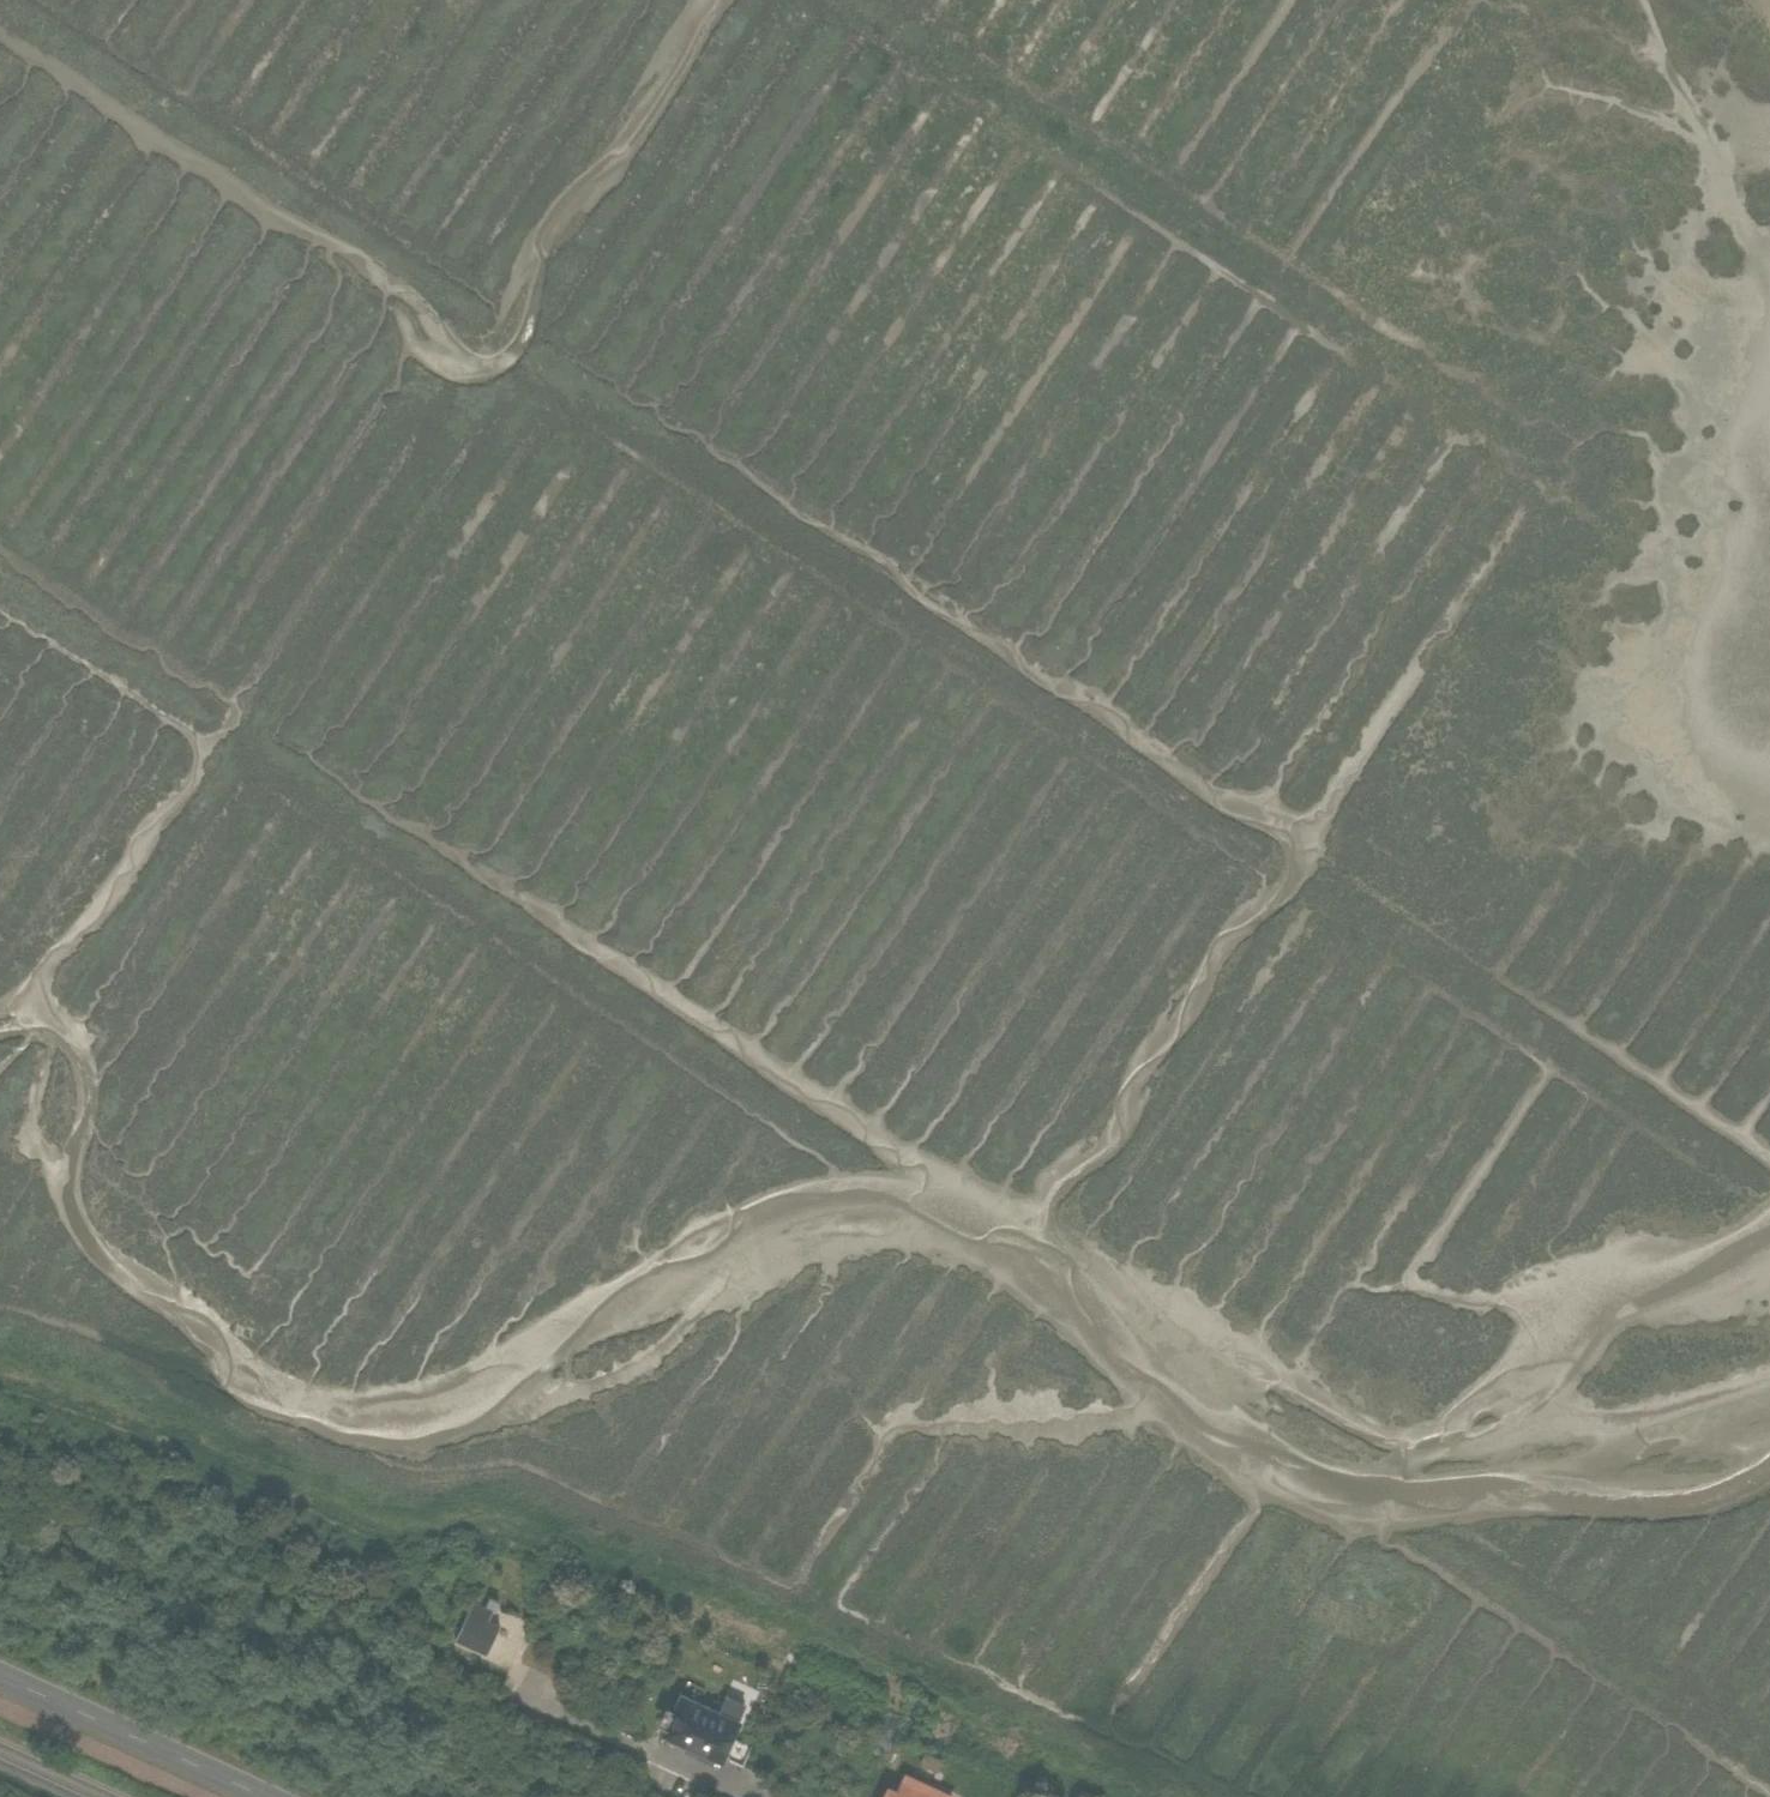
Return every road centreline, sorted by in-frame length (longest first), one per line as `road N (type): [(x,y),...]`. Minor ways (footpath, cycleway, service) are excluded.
road 1 (tertiary): [(267,1796),(0,1675)]

